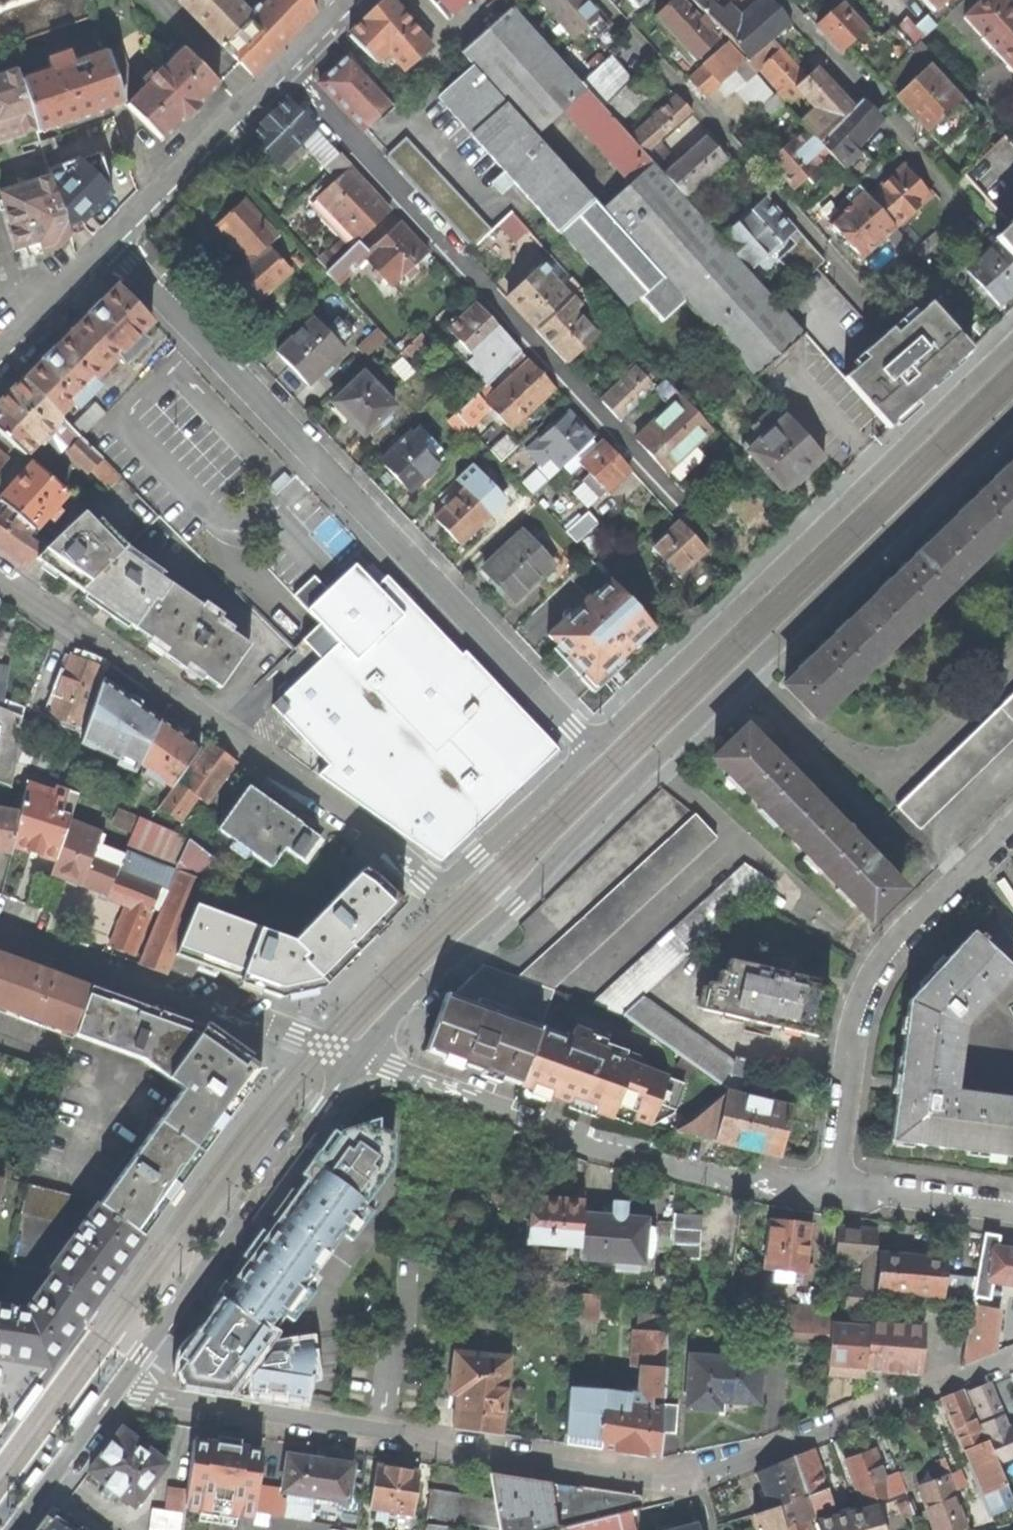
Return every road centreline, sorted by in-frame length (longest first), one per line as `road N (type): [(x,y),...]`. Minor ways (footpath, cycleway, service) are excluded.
road 1 (tertiary): [(357,1060),(410,996),(1012,419)]
road 2 (tertiary): [(590,748),(443,891),(0,575)]
road 3 (residential): [(590,748),(112,244)]
road 4 (residential): [(699,1480),(542,1466),(379,1430),(120,1391)]
road 5 (tertiary): [(1012,348),(590,748)]
road 6 (residential): [(833,1184),(732,1179),(616,1152),(357,1060)]
road 7 (residential): [(833,1184),(854,1026),(869,982),(898,939),(1012,828)]
road 8 (tertiary): [(120,1391),(357,1060)]
road 9 (residential): [(0,933),(290,1044),(357,1060)]
road 10 (residential): [(351,0),(112,244)]
road 11 (residential): [(1012,1357),(699,1480)]
road 12 (residential): [(1012,1208),(833,1184)]
road 13 (tertiary): [(16,1529),(120,1391)]
road 14 (residential): [(112,244),(0,361)]

